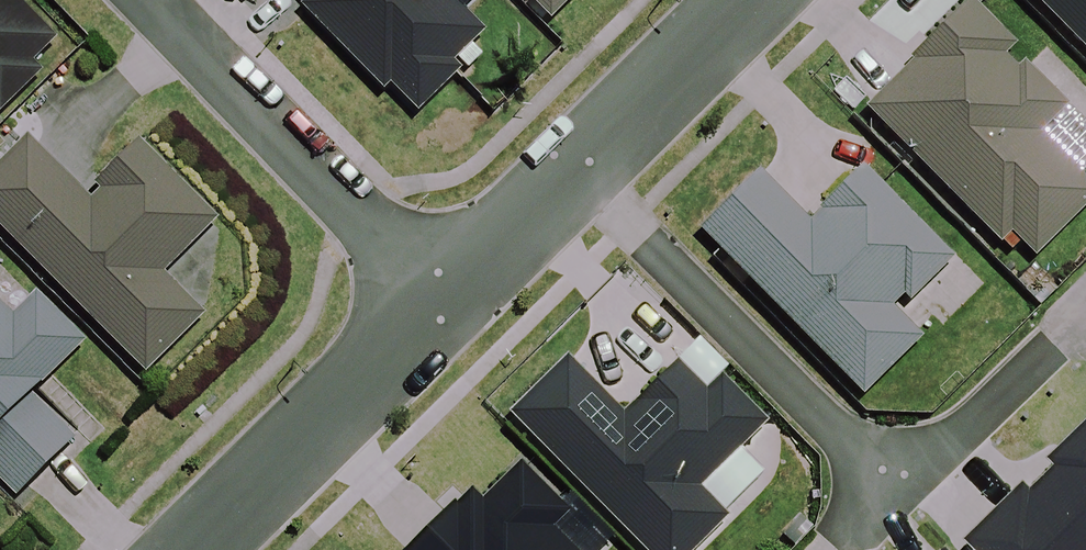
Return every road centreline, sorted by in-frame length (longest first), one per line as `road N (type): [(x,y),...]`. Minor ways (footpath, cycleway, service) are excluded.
road 1 (residential): [(438,312),(145,0)]
road 2 (residential): [(581,177),(847,441)]
road 3 (residential): [(190,549),(438,312)]
road 4 (residential): [(847,441),(879,458),(927,457),(960,437),(1055,343)]
road 5 (residential): [(581,177),(757,0)]
road 6 (residential): [(438,312),(581,177)]

